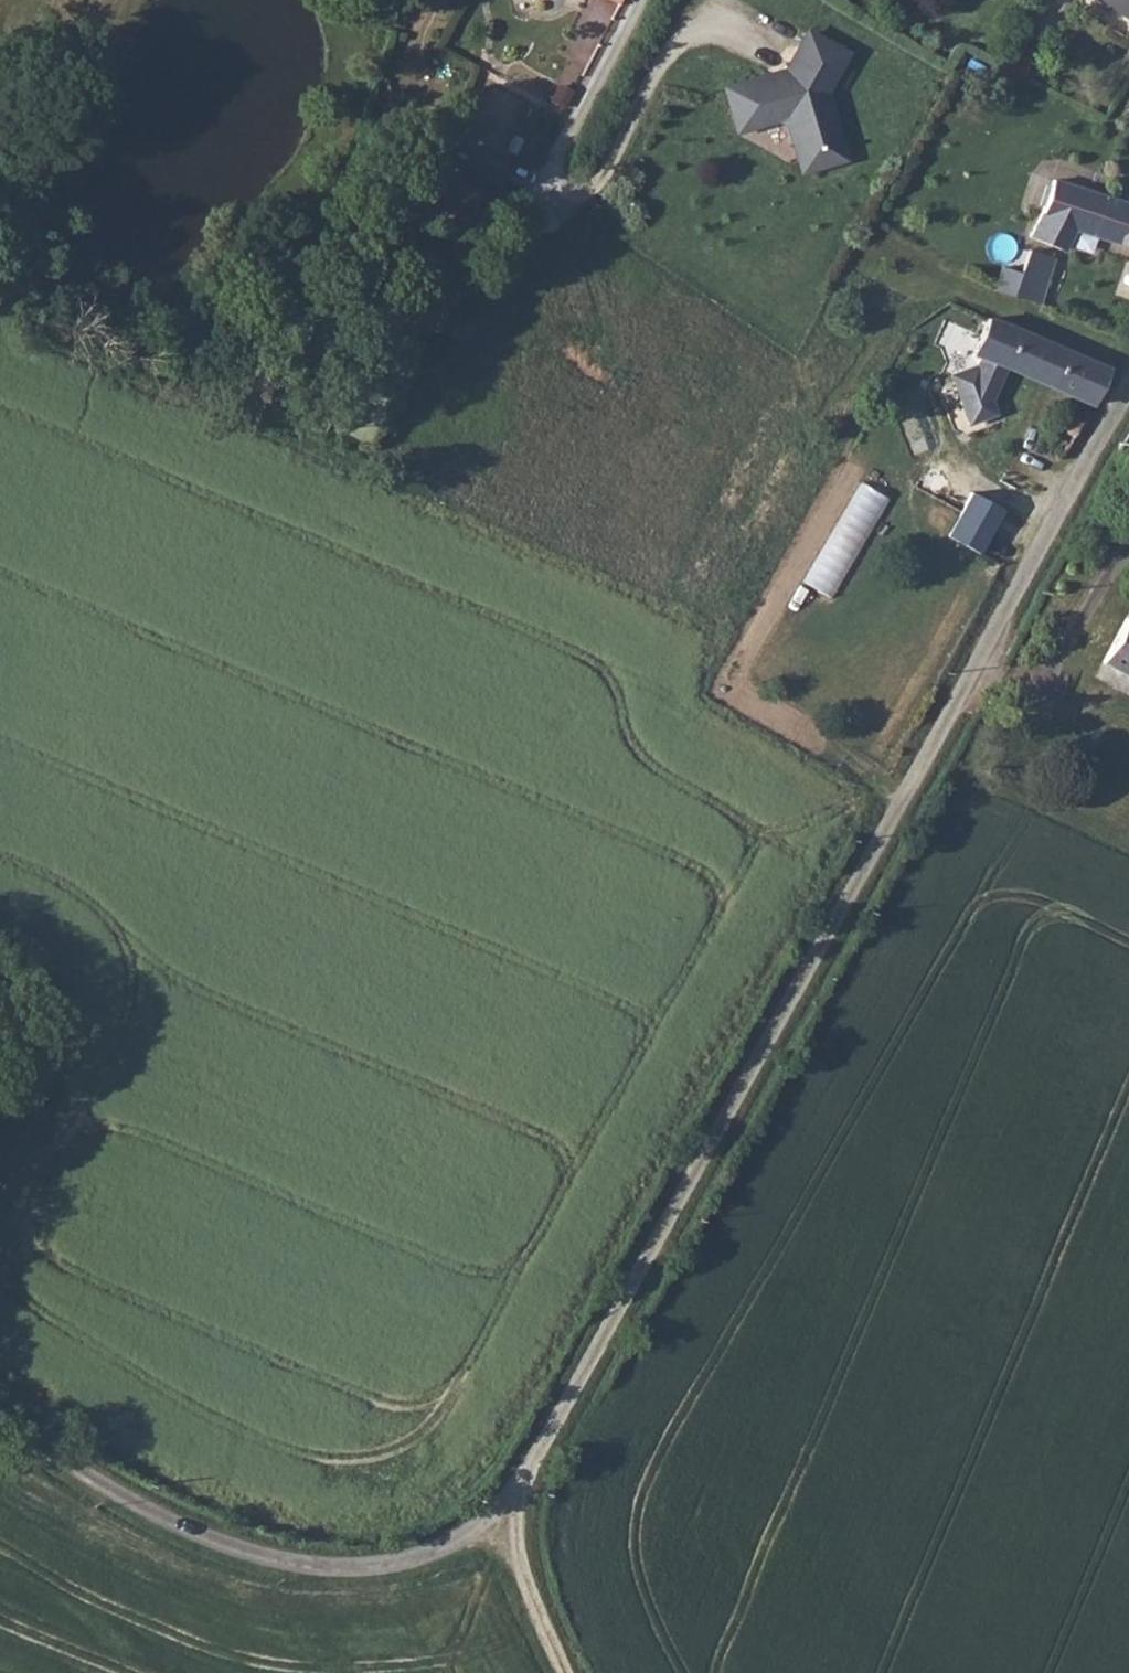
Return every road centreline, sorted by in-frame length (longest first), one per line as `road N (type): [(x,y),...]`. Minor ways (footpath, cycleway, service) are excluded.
road 1 (unclassified): [(1128,393),(507,1515),(453,1544),(363,1572),(285,1565),(194,1539),(0,1422)]
road 2 (track): [(507,1515),(537,1628),(560,1672)]

